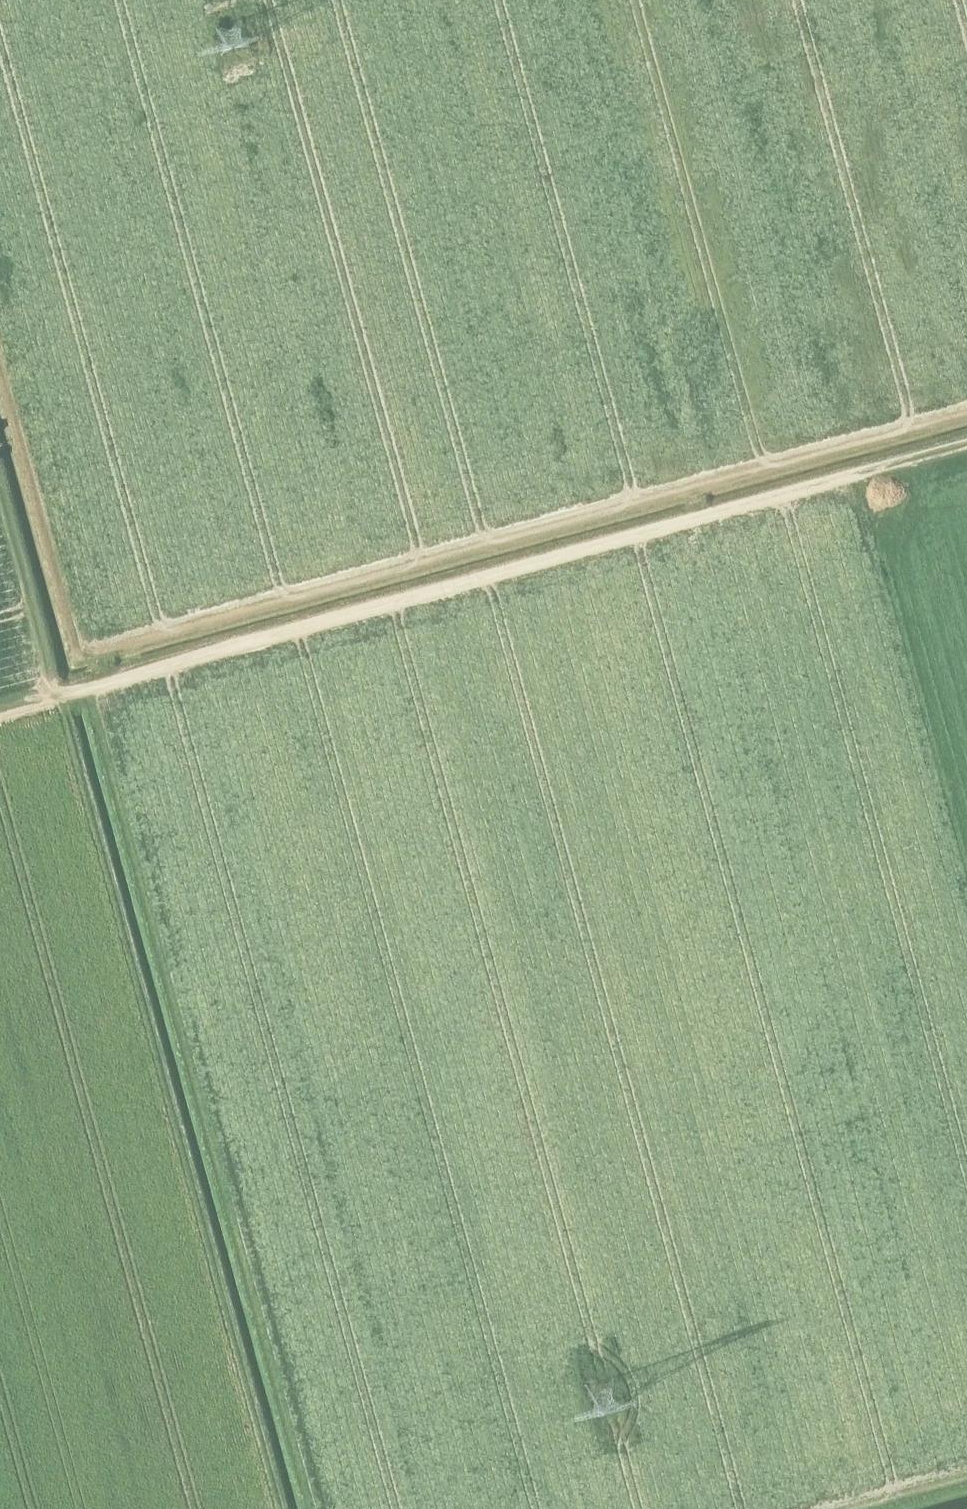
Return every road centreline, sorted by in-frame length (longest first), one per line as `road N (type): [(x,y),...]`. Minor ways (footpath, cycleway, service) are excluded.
road 1 (track): [(0,497),(54,696),(966,445)]

